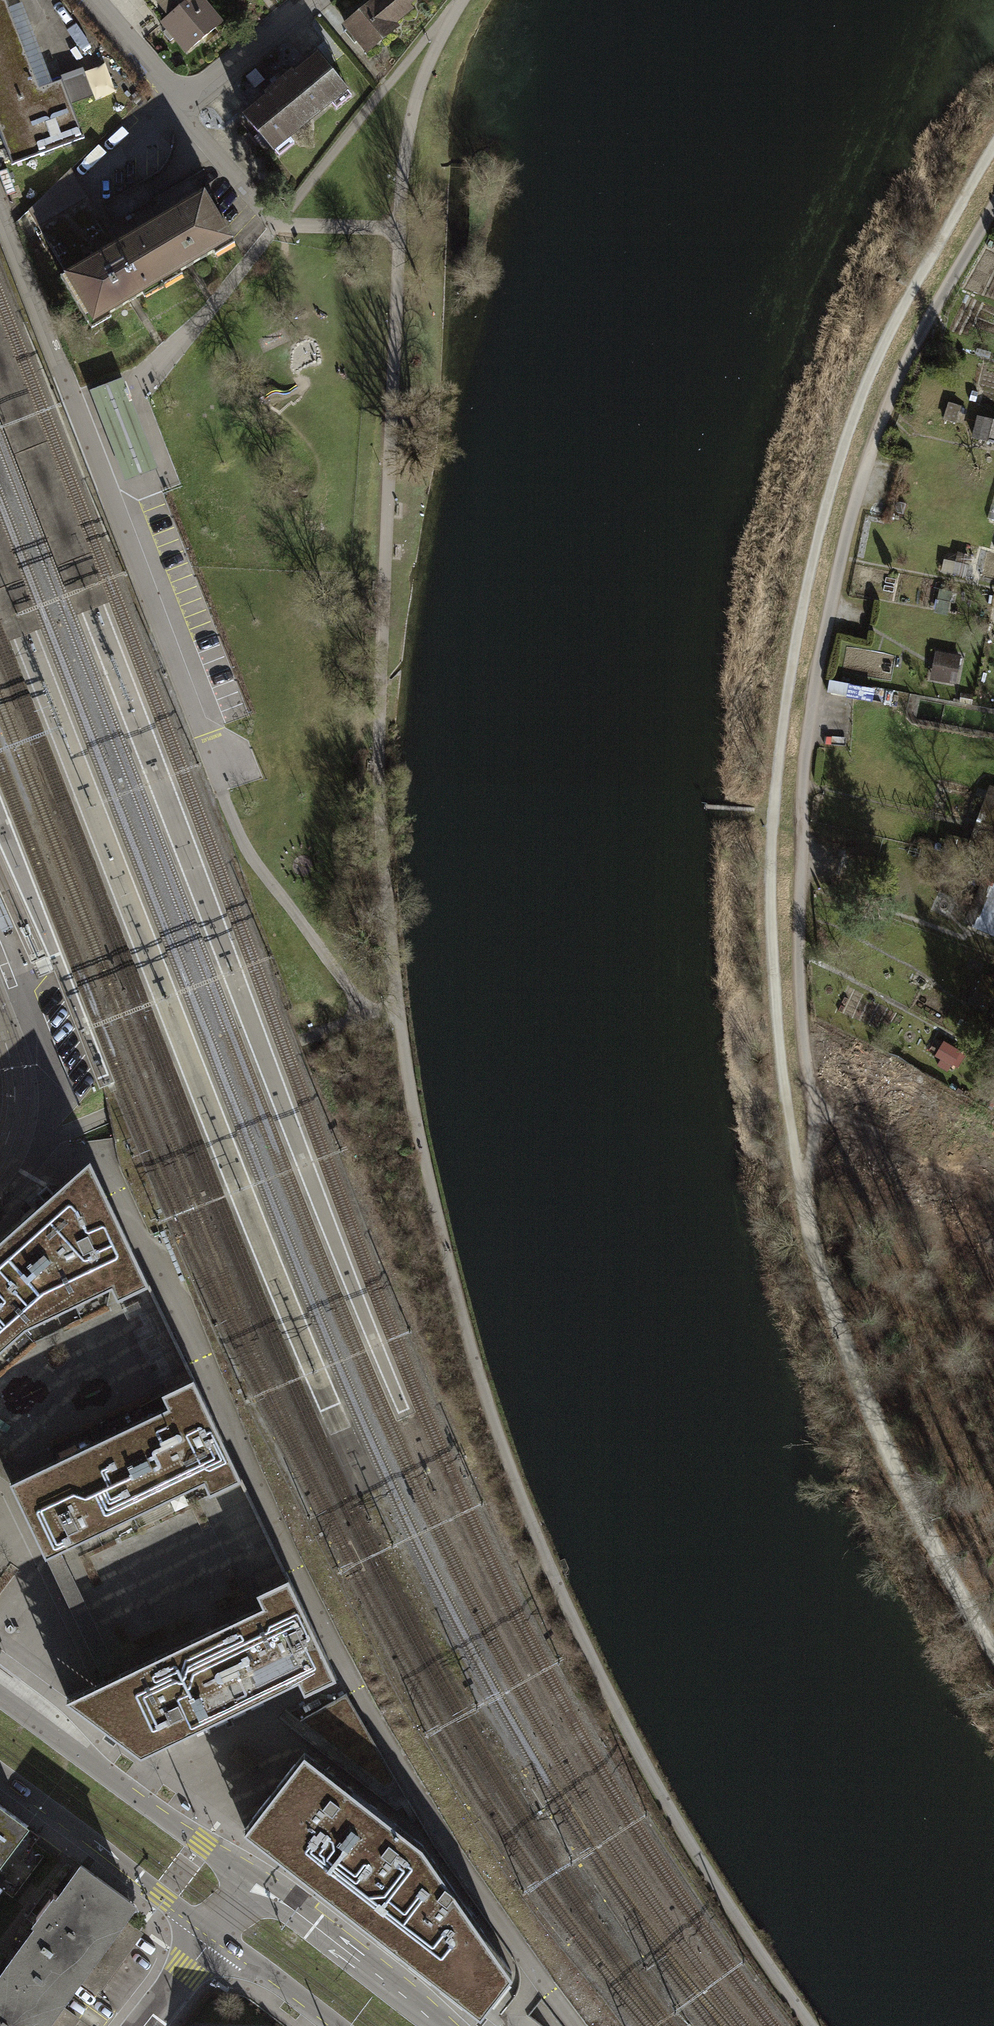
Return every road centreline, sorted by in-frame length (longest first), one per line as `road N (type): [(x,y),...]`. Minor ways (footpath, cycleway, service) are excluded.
road 1 (track): [(399,228),(379,769),(398,1012),(422,1152),(480,1377),(540,1542),(654,1780),(811,2025)]
road 2 (track): [(801,1192),(771,896),(793,661),(823,511),(885,345),(993,142)]
road 3 (track): [(993,209),(880,416),(827,616),(804,754),(800,1007),(814,1120),(801,1192)]
road 4 (residential): [(0,213),(210,761)]
road 5 (track): [(801,1192),(854,1371),(993,1657)]
road 6 (track): [(367,1013),(53,1137)]
road 7 (track): [(210,761),(248,850),(367,1013),(398,1012)]
road 8 (secondary): [(256,1883),(0,1696)]
road 9 (track): [(275,225),(454,8)]
road 10 (secondary): [(0,1778),(214,1937)]
road 11 (secondary): [(448,2025),(256,1883)]
road 12 (track): [(460,0),(415,101),(399,228)]
road 13 (track): [(123,397),(224,293),(275,225)]
road 14 (residential): [(309,0),(178,106)]
road 15 (residential): [(178,106),(275,225)]
road 16 (secondary): [(214,1937),(334,2025)]
road 17 (residential): [(178,106),(92,0)]
road 18 (residential): [(0,1156),(15,1104),(0,1030)]
road 19 (track): [(275,225),(399,228)]

